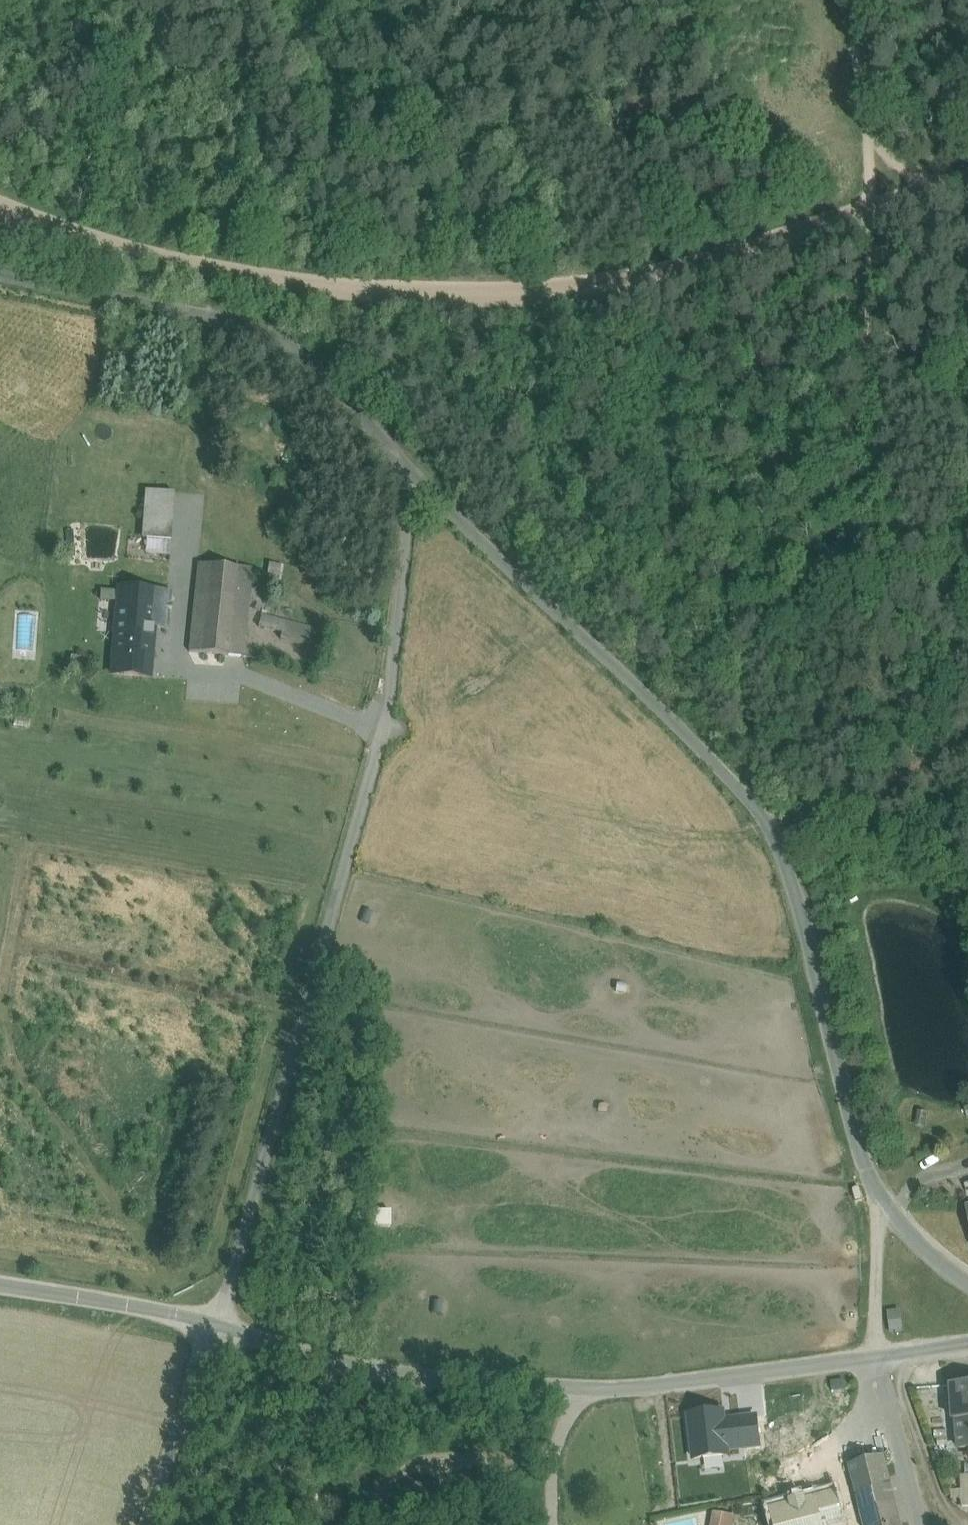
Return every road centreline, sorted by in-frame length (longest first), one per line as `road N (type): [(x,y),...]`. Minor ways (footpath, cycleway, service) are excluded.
road 1 (unclassified): [(417,476),(770,816),(876,1188),(951,1274),(967,1283)]
road 2 (unclassified): [(213,1322),(387,723),(417,476)]
road 3 (track): [(770,816),(757,713),(763,663),(774,628),(837,557),(859,478),(871,217),(849,0)]
road 4 (unclassified): [(213,1322),(367,1370),(561,1385),(967,1341)]
road 5 (unclassified): [(0,265),(283,326),(417,476)]
road 6 (unclassified): [(0,1286),(213,1322)]
road 7 (unclassified): [(162,1524),(213,1322)]
road 8 (track): [(878,1355),(876,1188)]

